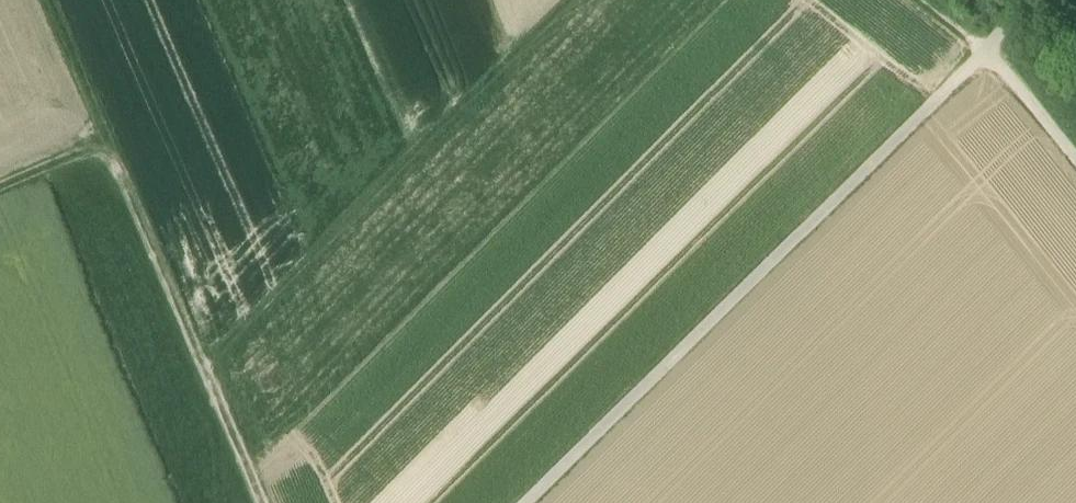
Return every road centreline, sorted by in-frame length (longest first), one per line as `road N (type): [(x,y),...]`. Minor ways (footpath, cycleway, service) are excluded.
road 1 (track): [(529,502),(985,52)]
road 2 (track): [(47,0),(262,502)]
road 3 (track): [(574,0),(207,369)]
road 4 (track): [(1075,170),(985,52)]
road 5 (track): [(112,147),(0,197)]

